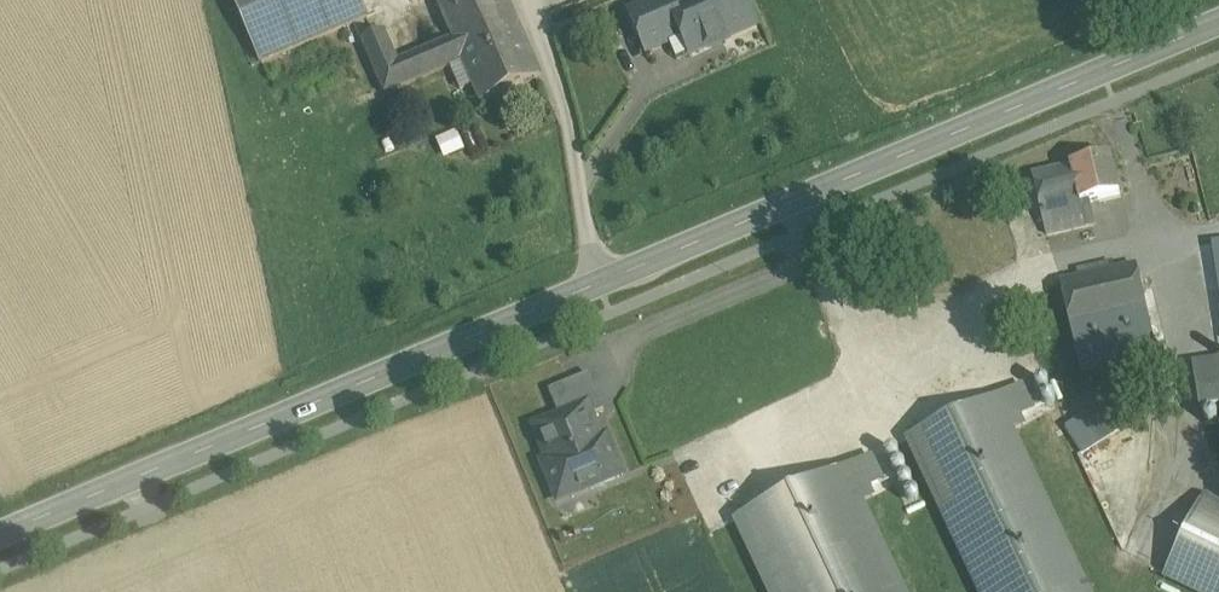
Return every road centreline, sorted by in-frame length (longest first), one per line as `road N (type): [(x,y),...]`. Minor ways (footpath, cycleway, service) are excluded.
road 1 (tertiary): [(0,543),(1218,27)]

